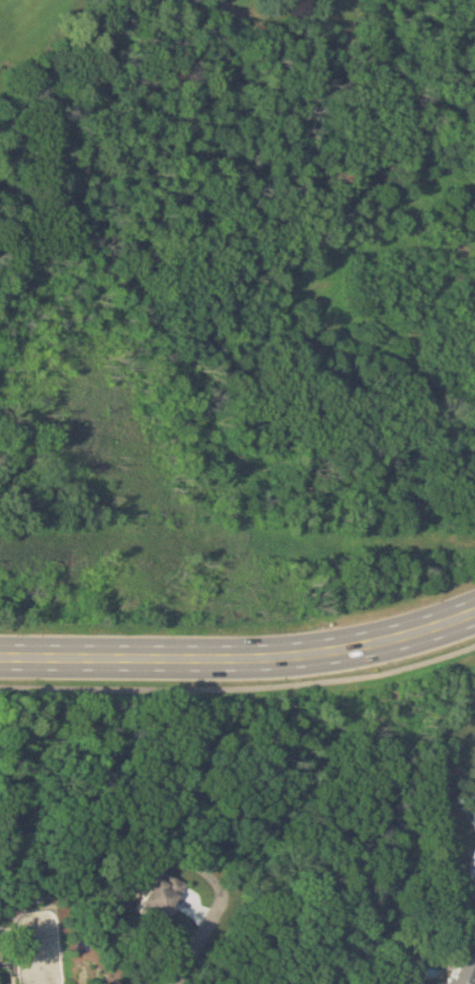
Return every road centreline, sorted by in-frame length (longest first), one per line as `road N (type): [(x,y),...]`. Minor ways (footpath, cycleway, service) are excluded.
road 1 (secondary): [(474,605),(392,633),(291,648),(0,649)]

